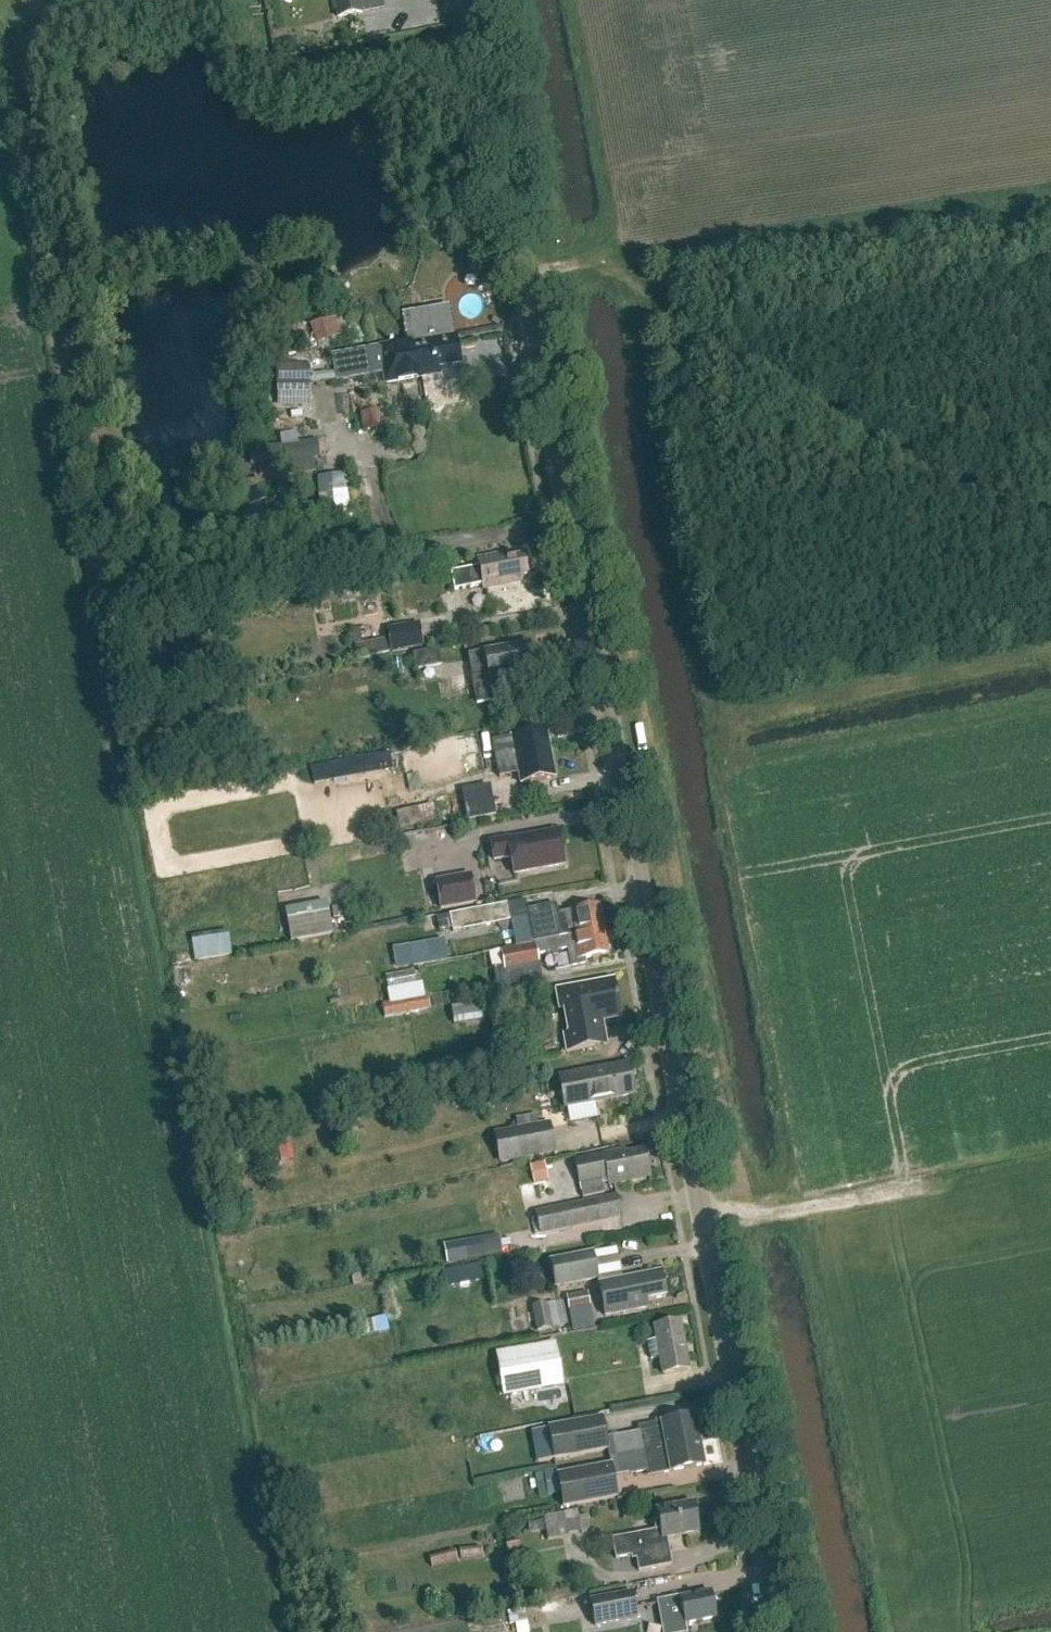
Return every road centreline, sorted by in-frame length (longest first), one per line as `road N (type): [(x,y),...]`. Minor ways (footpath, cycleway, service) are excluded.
road 1 (unclassified): [(783,1631),(472,0)]
road 2 (track): [(1050,516),(953,484),(787,398),(607,256)]

